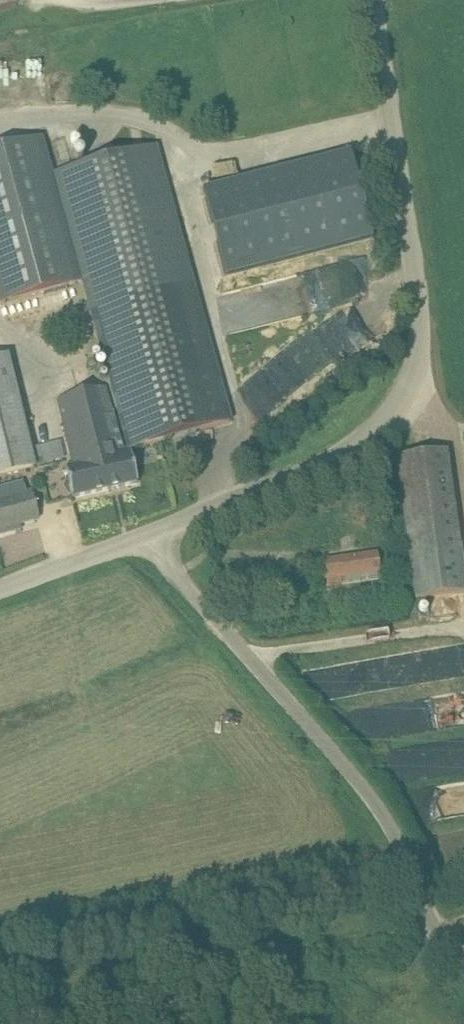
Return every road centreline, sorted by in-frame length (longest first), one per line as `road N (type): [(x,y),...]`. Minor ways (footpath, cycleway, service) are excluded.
road 1 (unclassified): [(143,537),(347,454),(411,382),(425,325),(378,0)]
road 2 (unclassified): [(463,954),(433,919),(378,801),(143,537)]
road 3 (unclassified): [(0,592),(143,537)]

